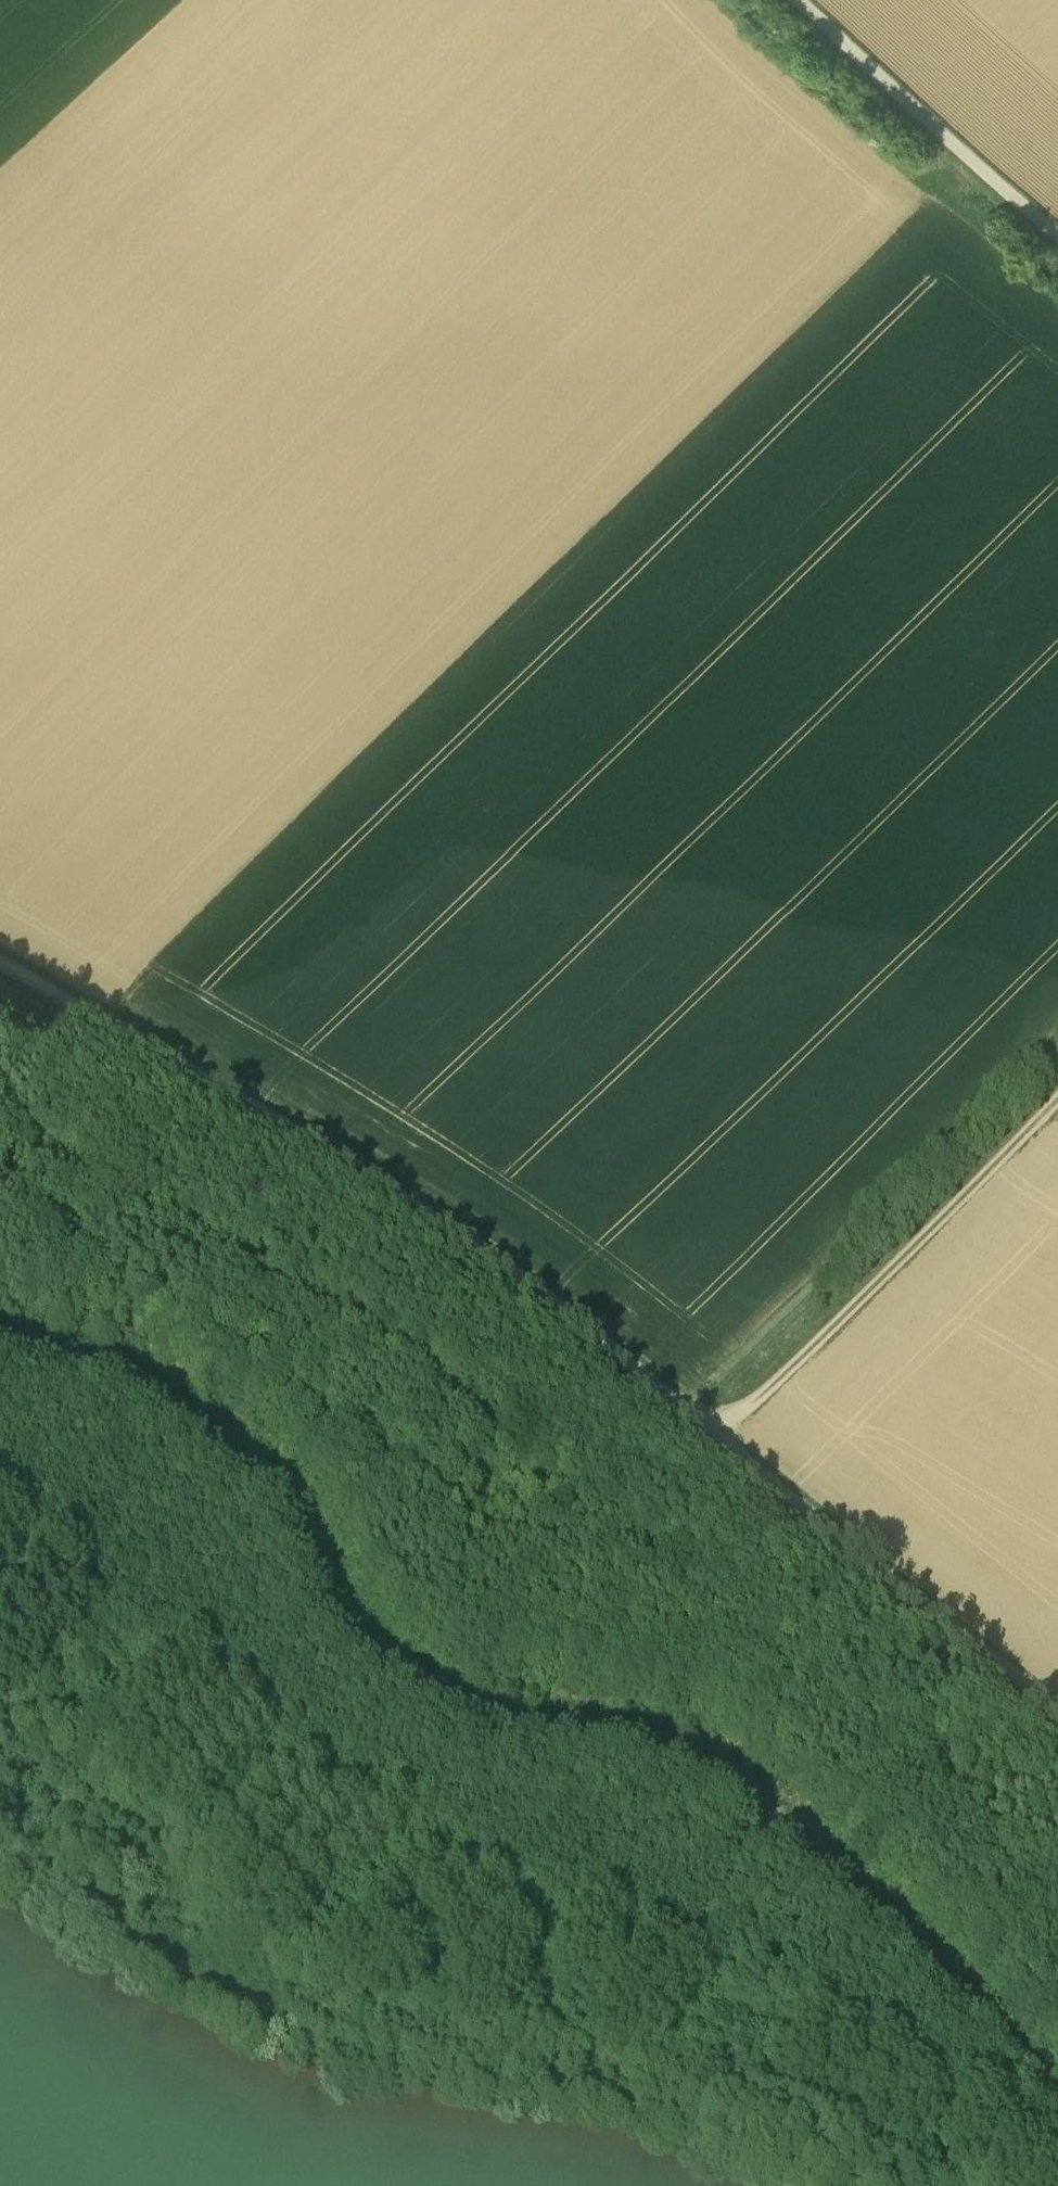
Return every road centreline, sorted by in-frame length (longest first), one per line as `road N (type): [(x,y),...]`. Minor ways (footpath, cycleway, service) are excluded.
road 1 (track): [(722,1445),(522,1287),(0,959)]
road 2 (track): [(1057,1101),(722,1445)]
road 3 (track): [(1057,1713),(722,1445)]
road 4 (track): [(1057,234),(795,0)]

